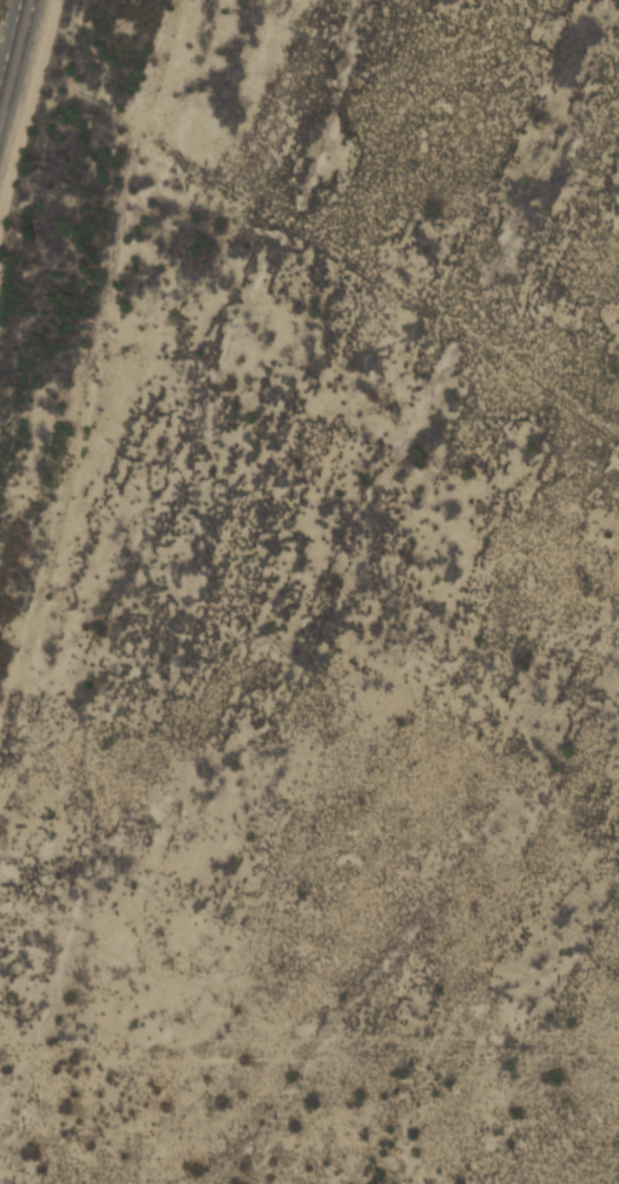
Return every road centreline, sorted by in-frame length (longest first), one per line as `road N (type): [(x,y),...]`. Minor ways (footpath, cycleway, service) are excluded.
road 1 (track): [(0,930),(141,323),(191,242),(185,145),(221,0)]
road 2 (track): [(618,489),(191,242)]
road 3 (track): [(109,0),(0,441)]

